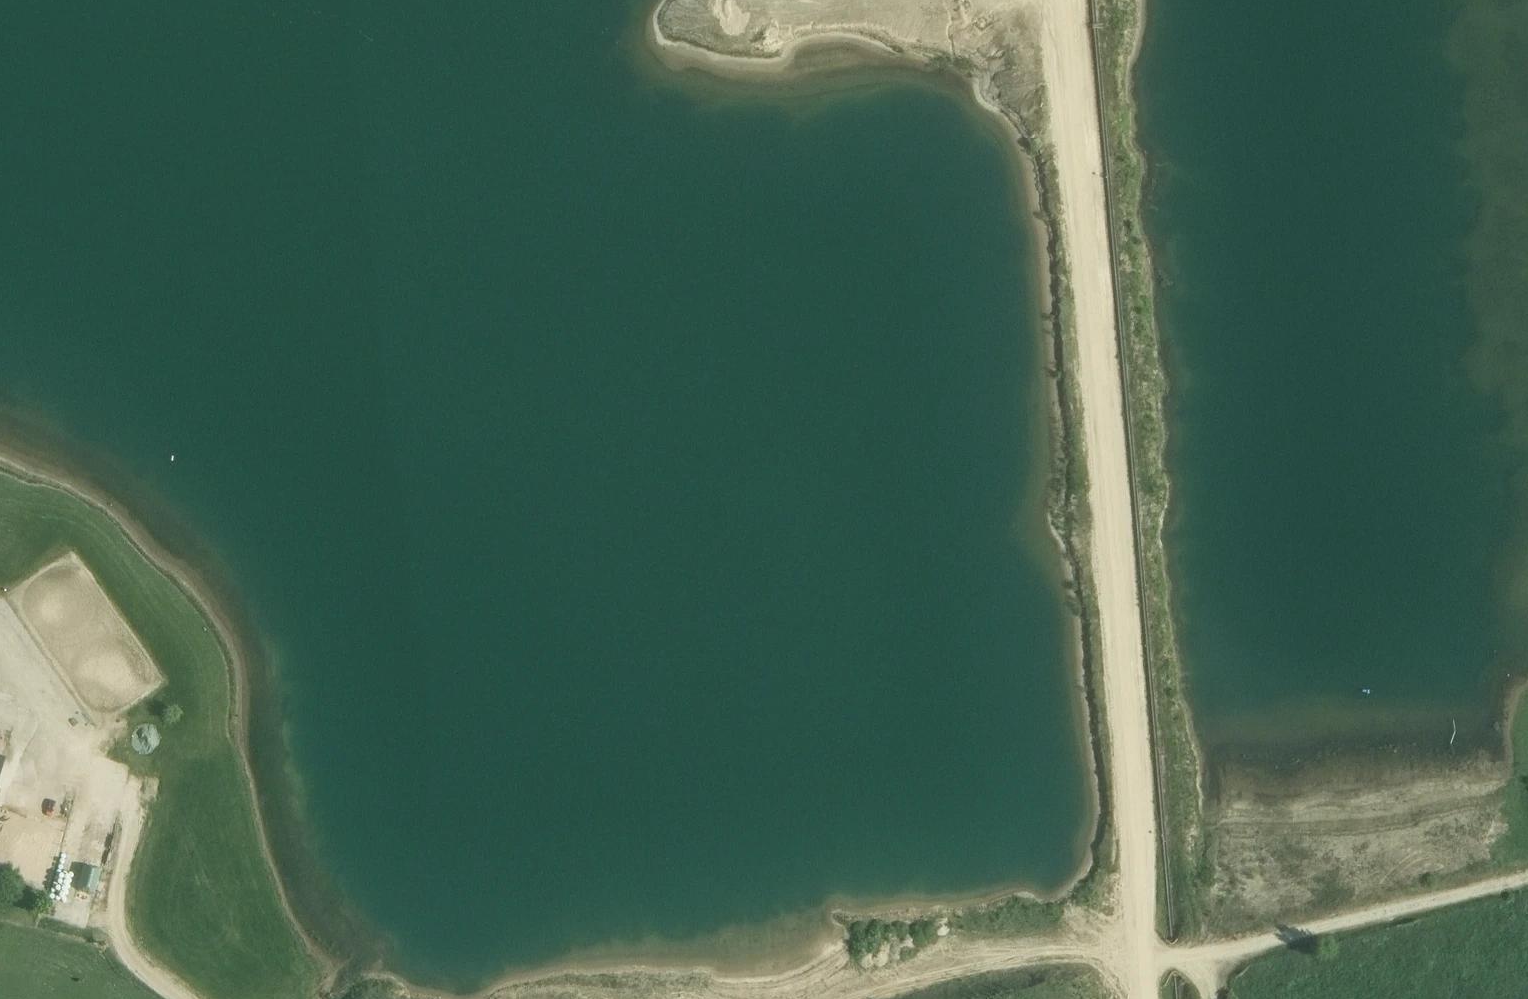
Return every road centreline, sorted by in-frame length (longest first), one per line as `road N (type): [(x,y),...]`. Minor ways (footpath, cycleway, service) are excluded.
road 1 (track): [(1149,998),(1069,0)]
road 2 (track): [(188,998),(142,963),(118,929),(133,807),(0,632)]

